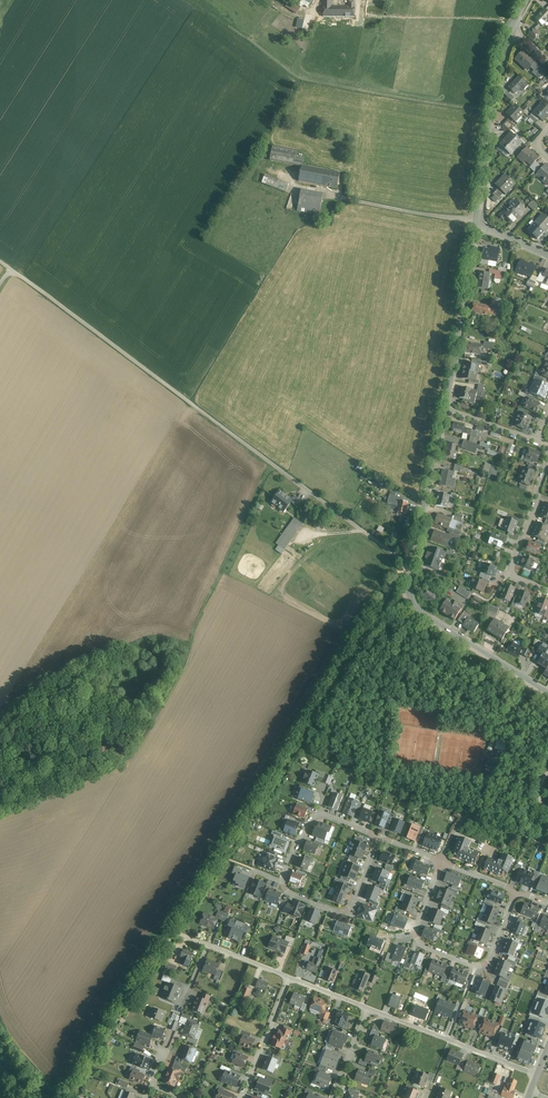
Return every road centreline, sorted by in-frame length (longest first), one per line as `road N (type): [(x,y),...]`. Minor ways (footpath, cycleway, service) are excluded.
road 1 (track): [(75,1097),(404,559)]
road 2 (track): [(412,560),(0,258)]
road 3 (tertiary): [(547,692),(418,608),(411,592),(444,409)]
road 4 (residential): [(516,892),(484,964),(426,947),(416,928),(442,862)]
road 5 (residential): [(378,837),(314,817),(285,869),(283,883),(296,896),(334,911),(353,902)]
road 6 (tertiary): [(475,221),(513,24)]
road 7 (tertiary): [(444,409),(475,221)]
road 8 (track): [(466,817),(406,797),(306,729)]
road 9 (residential): [(537,1075),(369,1006)]
road 10 (residential): [(536,441),(547,463),(511,573),(547,592)]
road 11 (track): [(442,862),(469,815),(547,844)]
road 12 (residential): [(240,1097),(290,977)]

